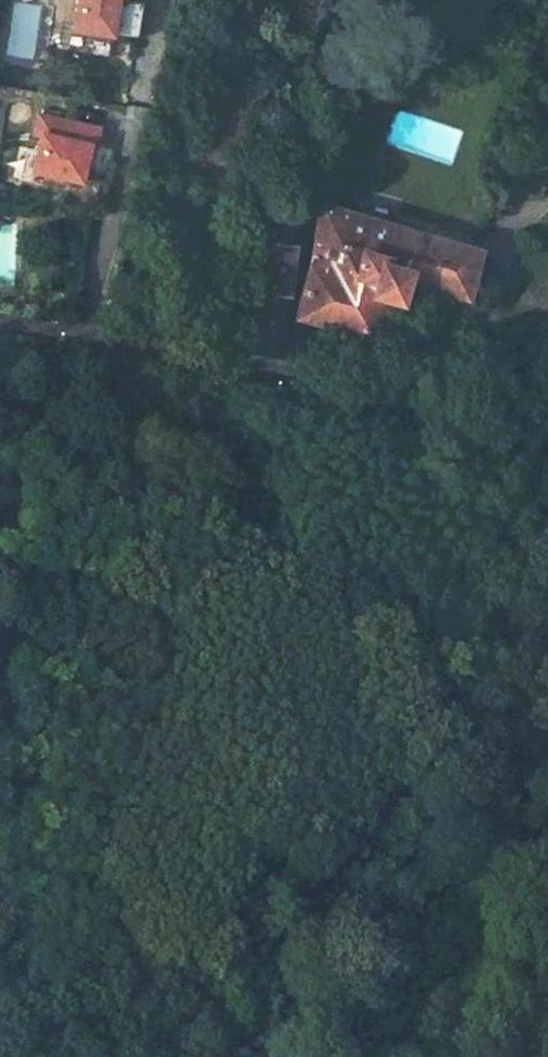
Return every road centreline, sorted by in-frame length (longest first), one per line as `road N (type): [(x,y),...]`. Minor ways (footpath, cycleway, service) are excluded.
road 1 (residential): [(0,320),(226,359),(547,439)]

